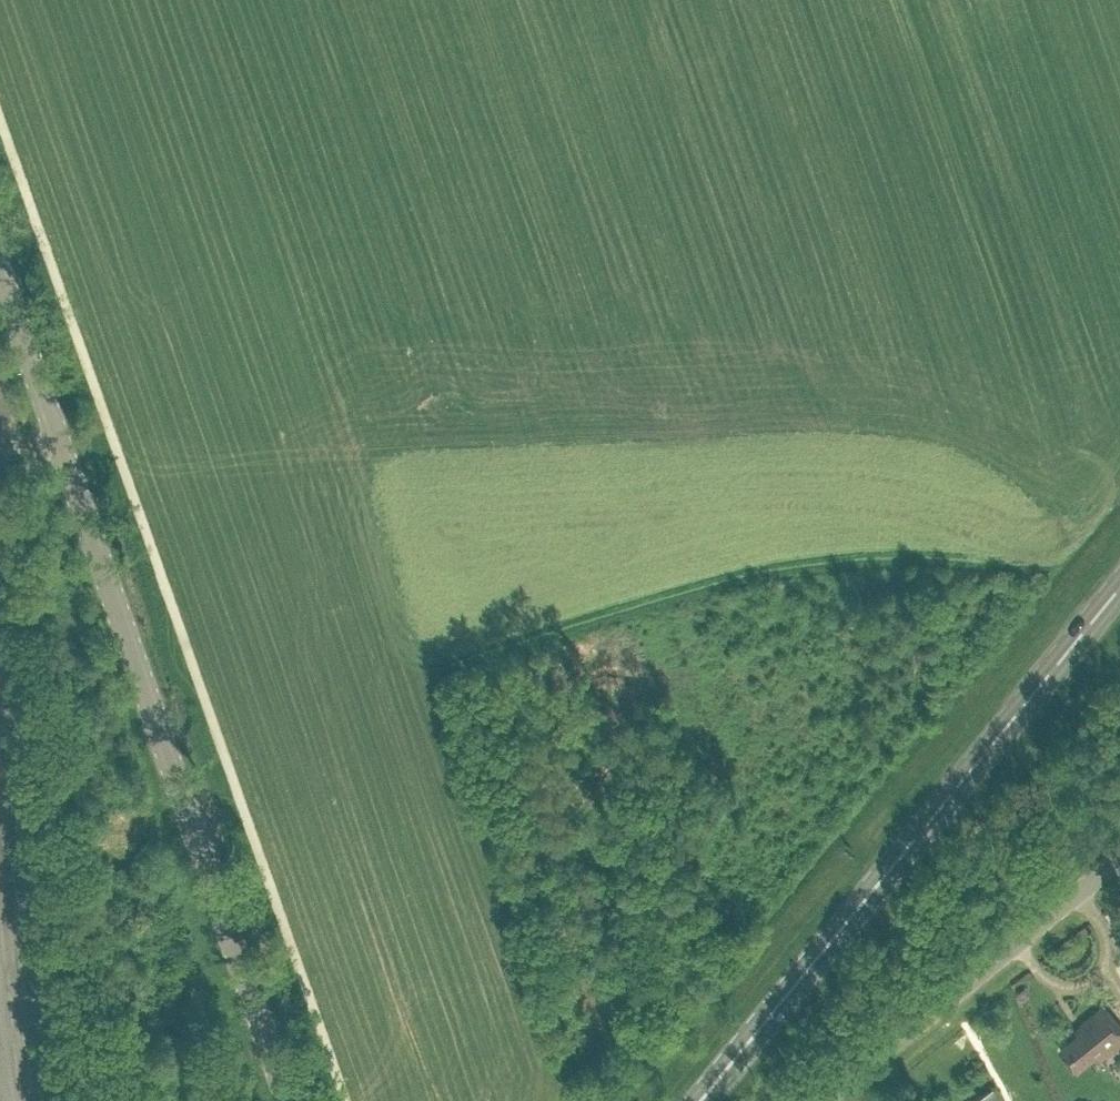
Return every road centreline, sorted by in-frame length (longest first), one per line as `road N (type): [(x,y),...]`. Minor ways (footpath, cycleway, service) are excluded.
road 1 (tertiary): [(288,1100),(0,275)]
road 2 (primary): [(699,1100),(1119,587)]
road 3 (unclassified): [(821,1100),(1119,857)]

